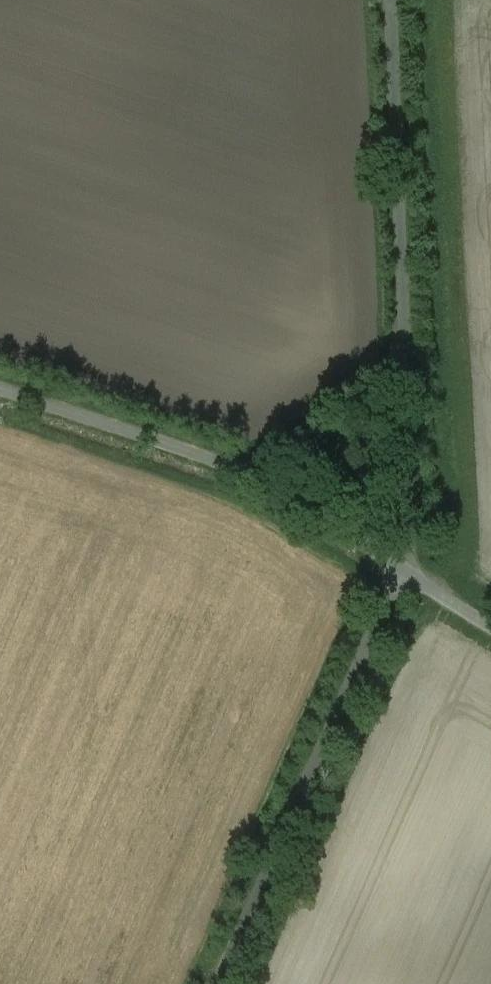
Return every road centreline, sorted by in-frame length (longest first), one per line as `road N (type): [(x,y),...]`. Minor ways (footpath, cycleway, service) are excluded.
road 1 (unclassified): [(388,0),(410,499),(400,569)]
road 2 (unclassified): [(400,569),(219,983)]
road 3 (unclassified): [(0,389),(231,468),(400,569)]

